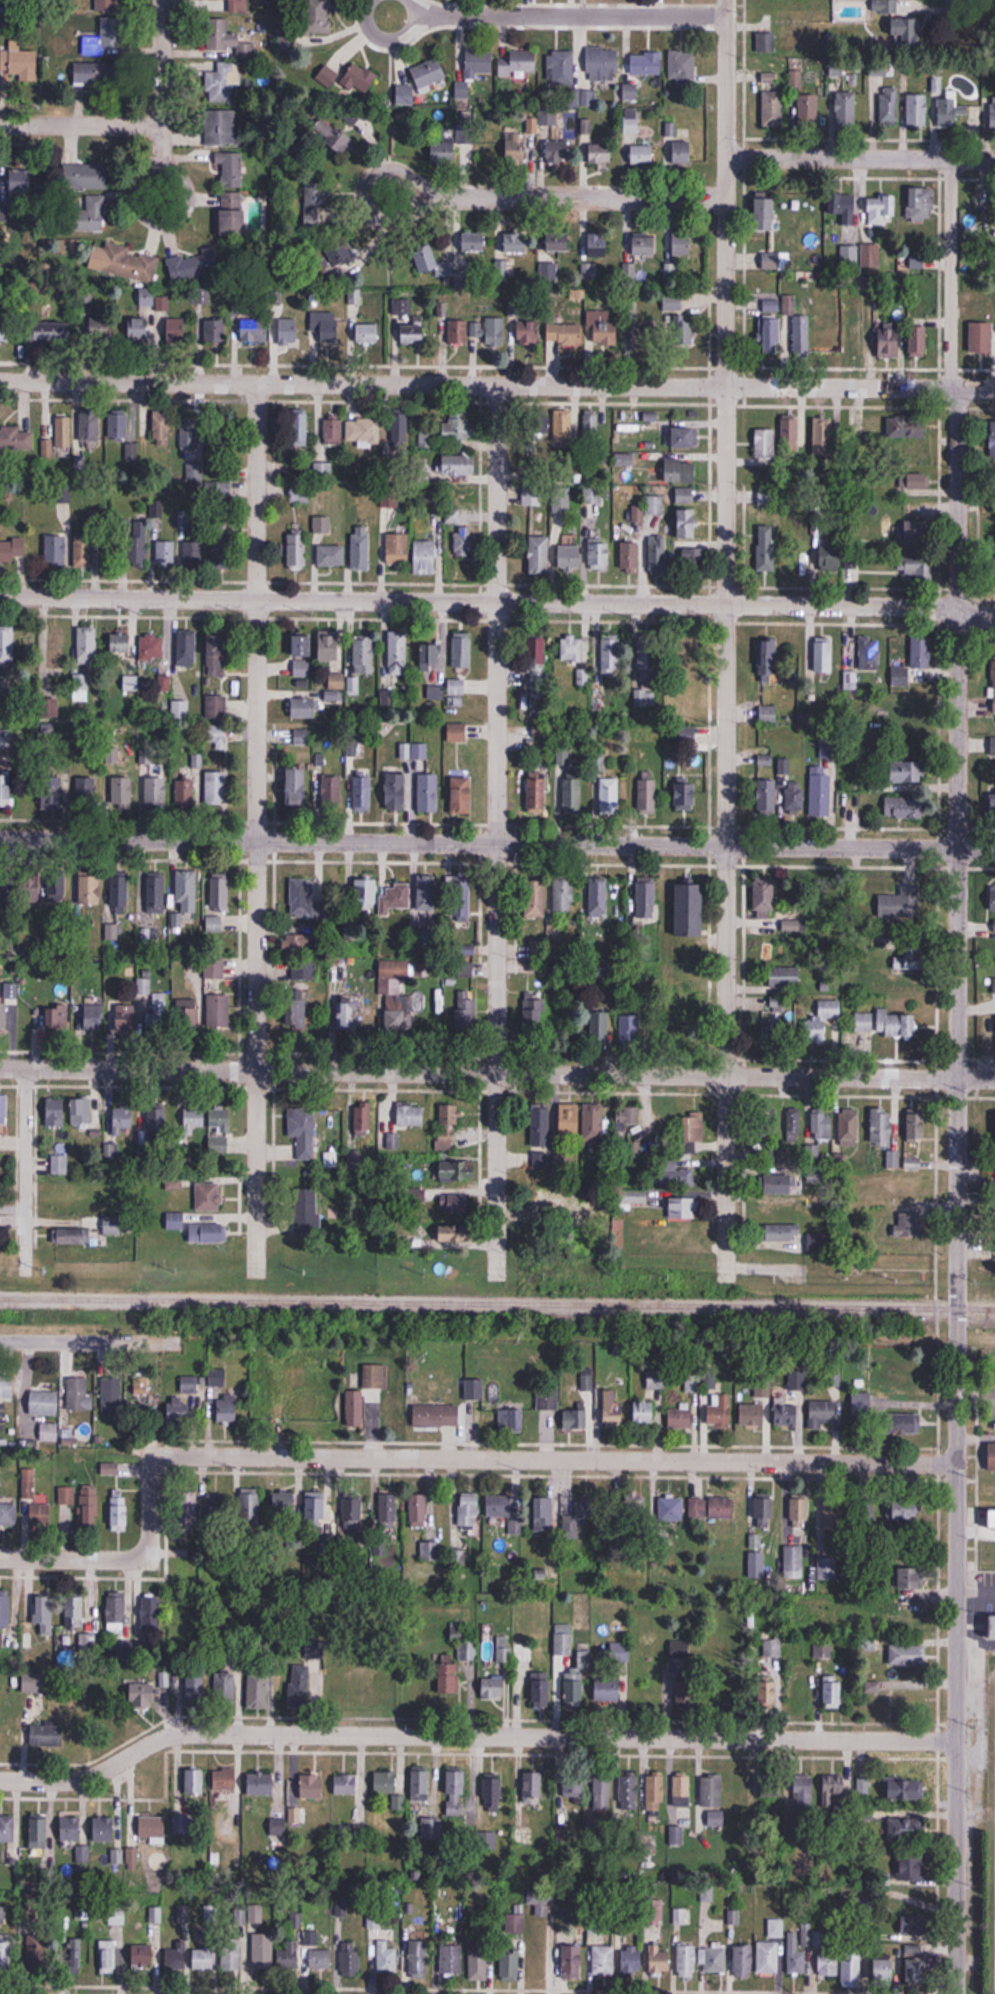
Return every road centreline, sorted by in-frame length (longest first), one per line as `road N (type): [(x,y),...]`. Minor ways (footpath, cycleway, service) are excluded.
road 1 (residential): [(951,159),(951,357),(959,420),(958,1993)]
road 2 (residential): [(727,0),(724,1283)]
road 3 (residential): [(956,1465),(172,1456),(155,1461),(150,1475),(150,1537),(142,1555),(0,1562)]
road 4 (residential): [(994,613),(0,597)]
road 5 (residential): [(994,849),(0,837)]
road 6 (residential): [(994,1079),(0,1068)]
road 7 (residential): [(994,388),(0,382)]
road 8 (residential): [(956,1743),(196,1732),(172,1734),(74,1782),(0,1783)]
road 9 (residential): [(503,385),(496,1281)]
road 10 (residential): [(258,383),(257,1276)]
road 11 (residential): [(725,198),(354,197)]
road 12 (residential): [(727,17),(415,14)]
road 13 (residential): [(994,159),(727,155)]
road 14 (residential): [(163,0),(159,231)]
road 15 (residential): [(26,1068),(26,1276)]
road 16 (residential): [(181,1342),(0,1341)]
road 17 (residential): [(162,125),(0,123)]

